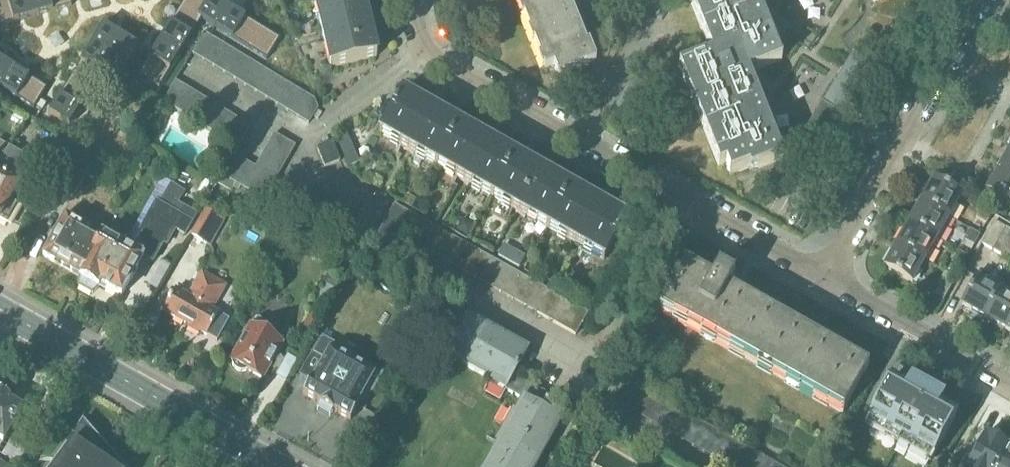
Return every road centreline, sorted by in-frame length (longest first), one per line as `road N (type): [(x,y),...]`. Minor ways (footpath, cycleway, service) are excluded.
road 1 (residential): [(829,277),(428,55),(409,0)]
road 2 (residential): [(984,0),(829,277)]
road 3 (secondary): [(0,311),(275,466)]
road 4 (residential): [(829,277),(1009,383)]

